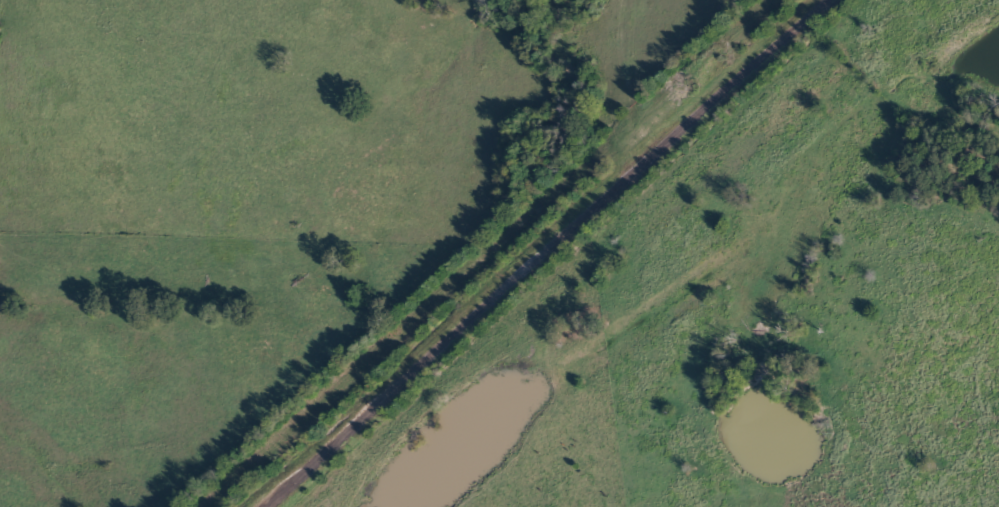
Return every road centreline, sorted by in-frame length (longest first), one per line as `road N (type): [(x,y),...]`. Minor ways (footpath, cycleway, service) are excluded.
road 1 (residential): [(293,506),(827,0)]

